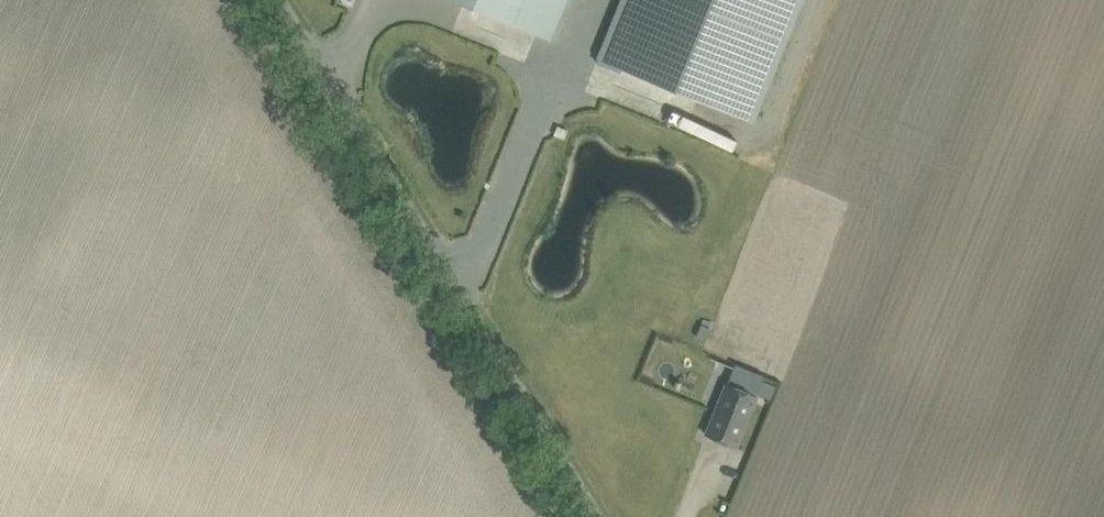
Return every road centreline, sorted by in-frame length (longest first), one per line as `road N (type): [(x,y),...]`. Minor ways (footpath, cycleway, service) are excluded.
road 1 (unclassified): [(586,516),(487,366),(285,0)]

